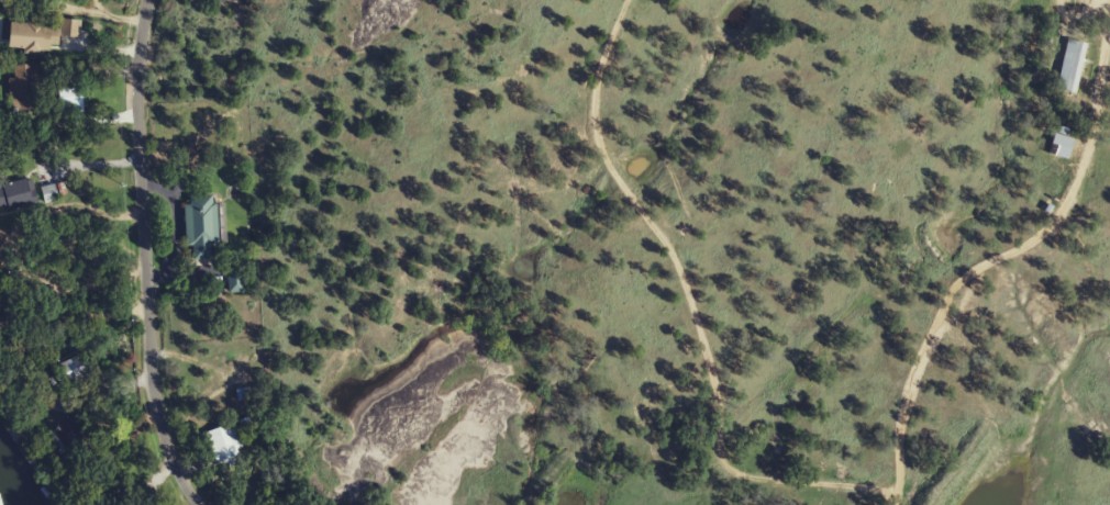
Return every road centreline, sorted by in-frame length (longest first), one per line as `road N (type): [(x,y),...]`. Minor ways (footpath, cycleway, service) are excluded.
road 1 (residential): [(811,0),(795,81),(713,260),(713,395),(754,453),(841,504)]
road 2 (residential): [(193,504),(168,458),(151,396),(134,108),(145,0)]

